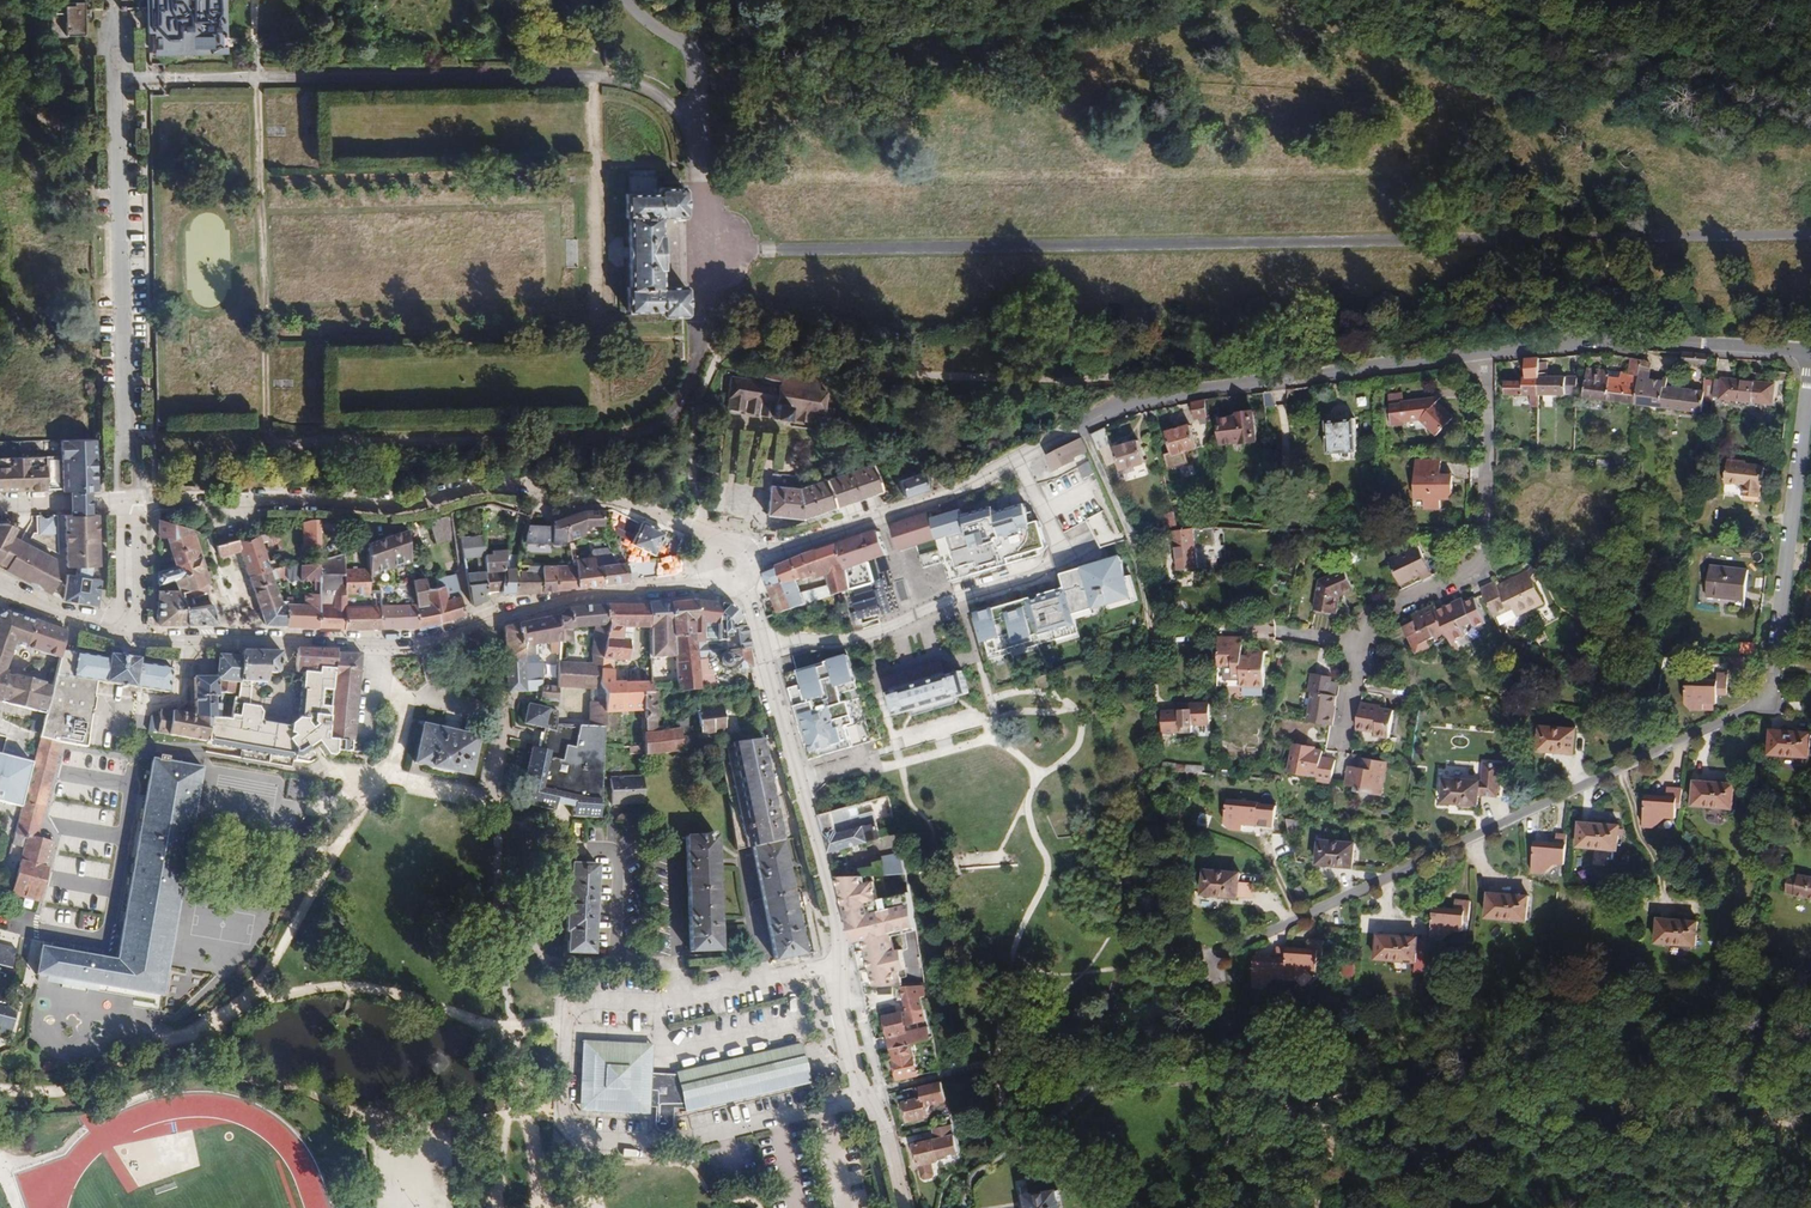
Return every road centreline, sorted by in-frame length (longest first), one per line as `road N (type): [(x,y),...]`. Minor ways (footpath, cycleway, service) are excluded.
road 1 (residential): [(1225,954),(1771,699),(1809,354)]
road 2 (tertiary): [(720,551),(642,511),(527,486),(408,506),(126,504)]
road 3 (tertiary): [(126,634),(415,643),(719,574)]
road 4 (tertiary): [(906,1207),(895,1161),(856,1070),(839,927),(759,640)]
road 5 (residential): [(126,504),(124,81),(116,10)]
road 6 (tertiary): [(1013,459),(1121,410),(1170,398),(1487,356)]
road 7 (residential): [(1345,750),(1369,617),(1483,556),(1487,356)]
road 8 (residential): [(1013,459),(1061,558),(1027,579),(868,630),(759,640)]
road 9 (tertiary): [(1487,356),(1613,343),(1809,354)]
road 10 (tertiary): [(746,561),(942,494),(1013,459)]
road 11 (tertiary): [(0,589),(126,634)]
road 12 (residential): [(126,634),(126,504)]
road 13 (tertiary): [(126,504),(0,509)]
road 14 (track): [(1079,427),(1131,538)]

